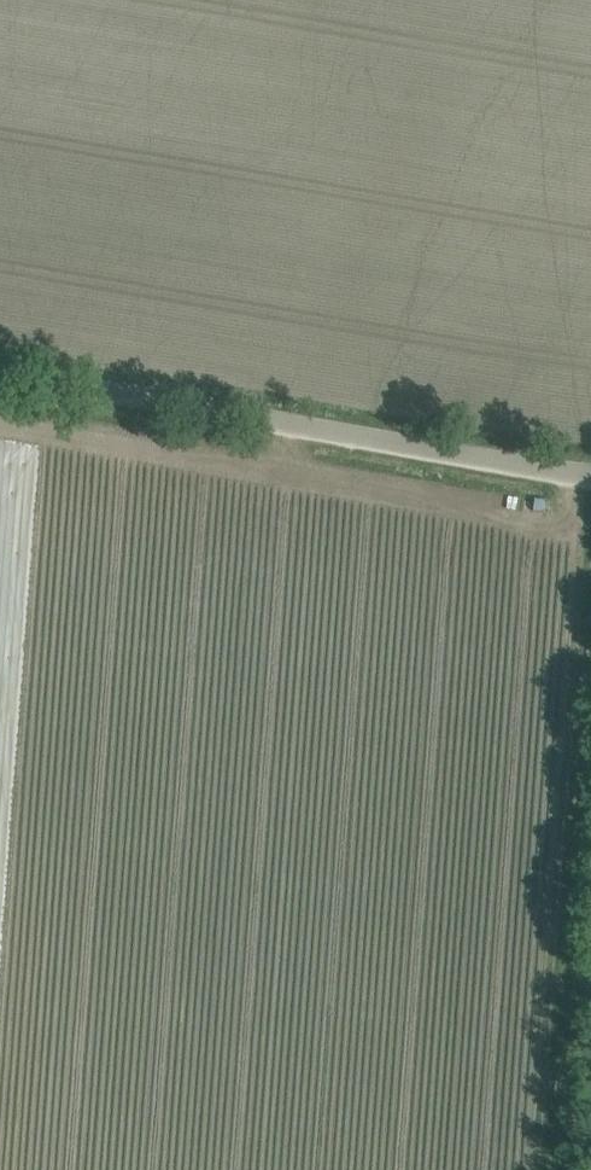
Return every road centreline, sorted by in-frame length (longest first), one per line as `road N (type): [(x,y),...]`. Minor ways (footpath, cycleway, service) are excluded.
road 1 (unclassified): [(590,475),(0,370)]

